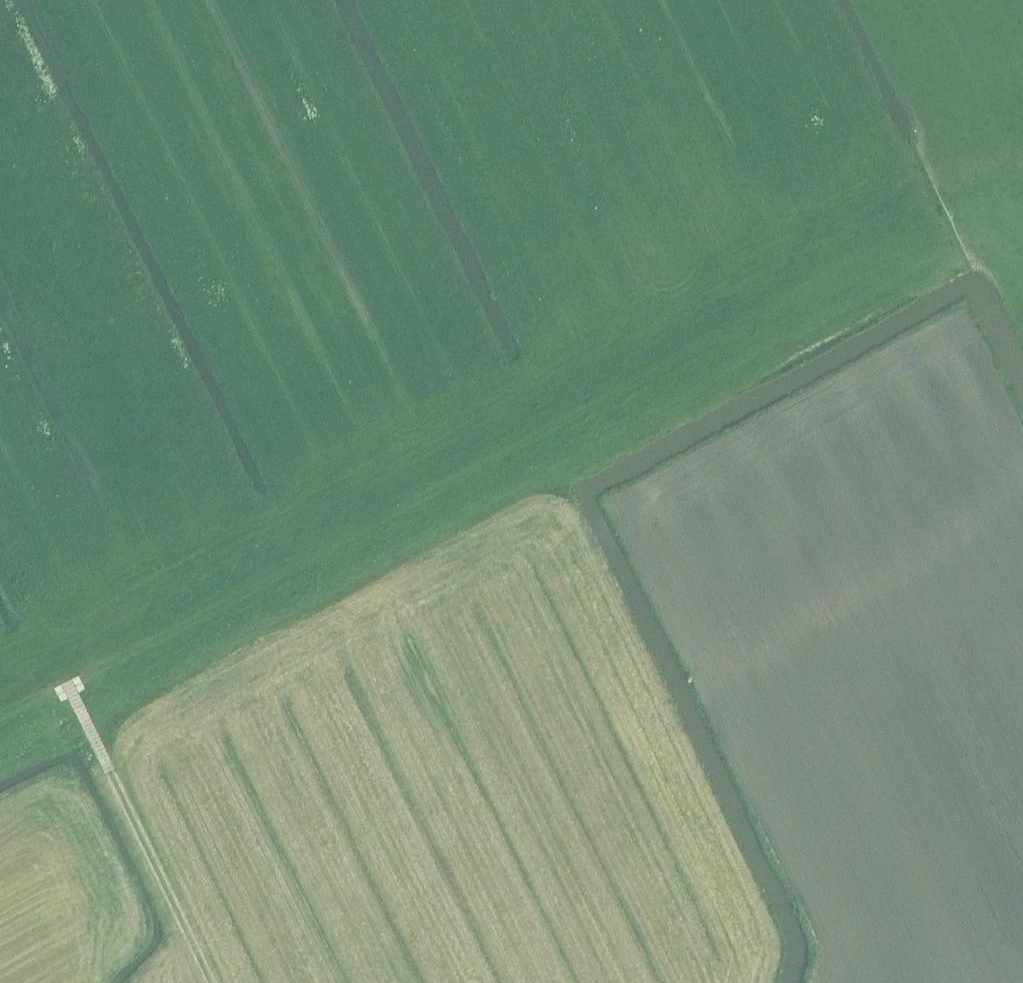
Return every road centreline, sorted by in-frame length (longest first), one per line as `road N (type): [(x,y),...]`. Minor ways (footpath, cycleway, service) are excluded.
road 1 (track): [(0,727),(998,192),(1022,224)]
road 2 (track): [(211,982),(71,691)]

